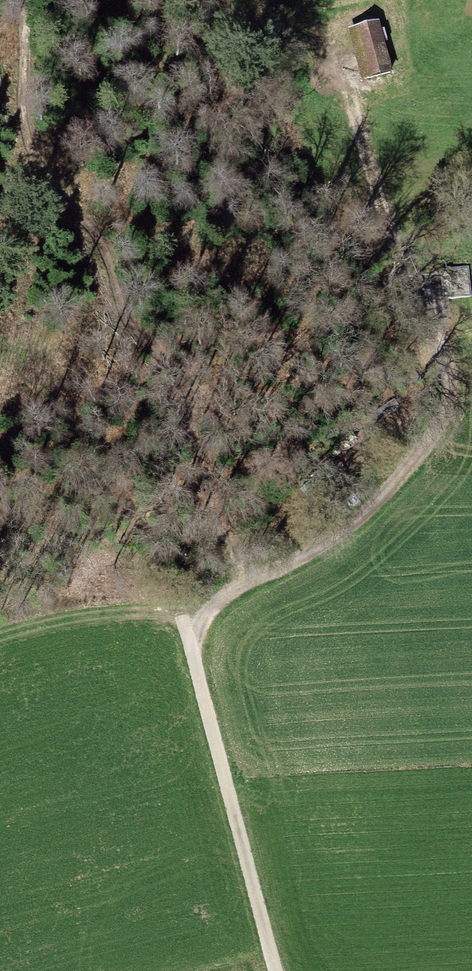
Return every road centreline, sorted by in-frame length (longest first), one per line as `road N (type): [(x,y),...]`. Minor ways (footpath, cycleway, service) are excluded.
road 1 (track): [(188,639),(234,588),(296,561),(370,510),(416,457),(452,381),(349,97)]
road 2 (track): [(234,588),(232,544),(182,379),(131,320),(98,237),(39,163),(25,129),(23,0)]
road 3 (track): [(273,970),(184,620)]
road 4 (track): [(0,637),(109,613),(184,620)]

